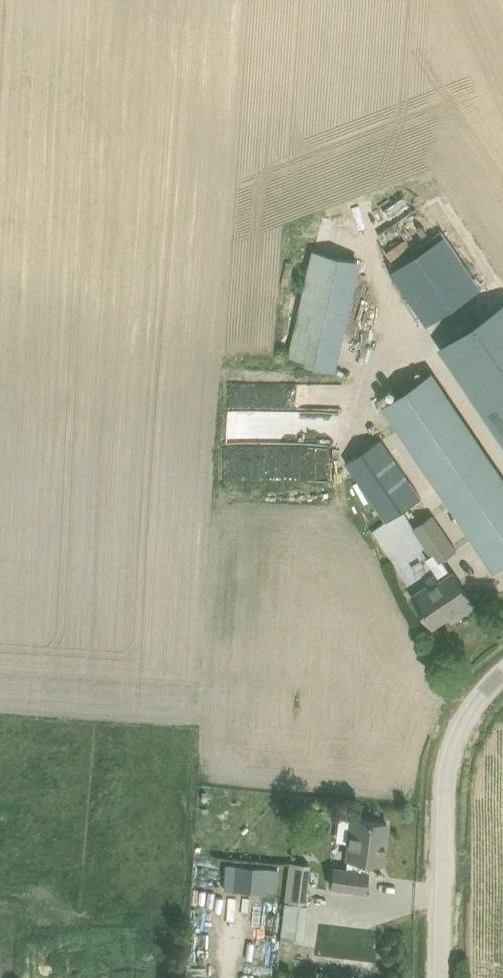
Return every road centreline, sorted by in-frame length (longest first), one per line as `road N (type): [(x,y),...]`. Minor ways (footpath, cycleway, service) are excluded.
road 1 (unclassified): [(439,977),(451,762),(467,718),(502,675)]

